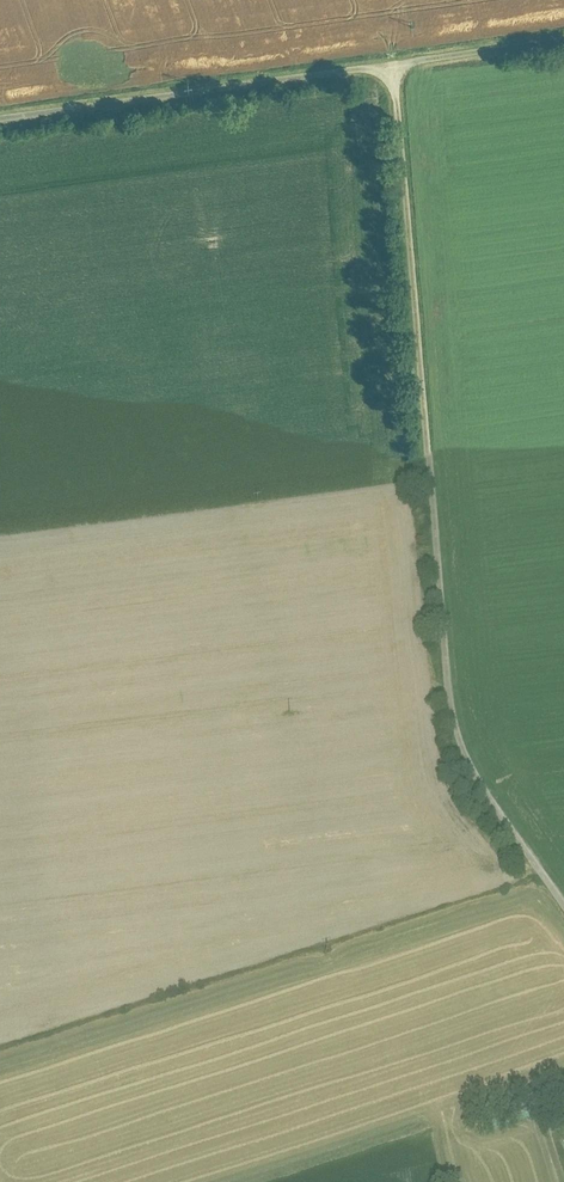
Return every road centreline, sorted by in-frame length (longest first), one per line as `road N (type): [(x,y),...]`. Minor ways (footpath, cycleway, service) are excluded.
road 1 (residential): [(563,908),(472,770),(449,690),(395,66)]
road 2 (residential): [(395,66),(0,120)]
road 3 (residential): [(563,41),(395,66)]

